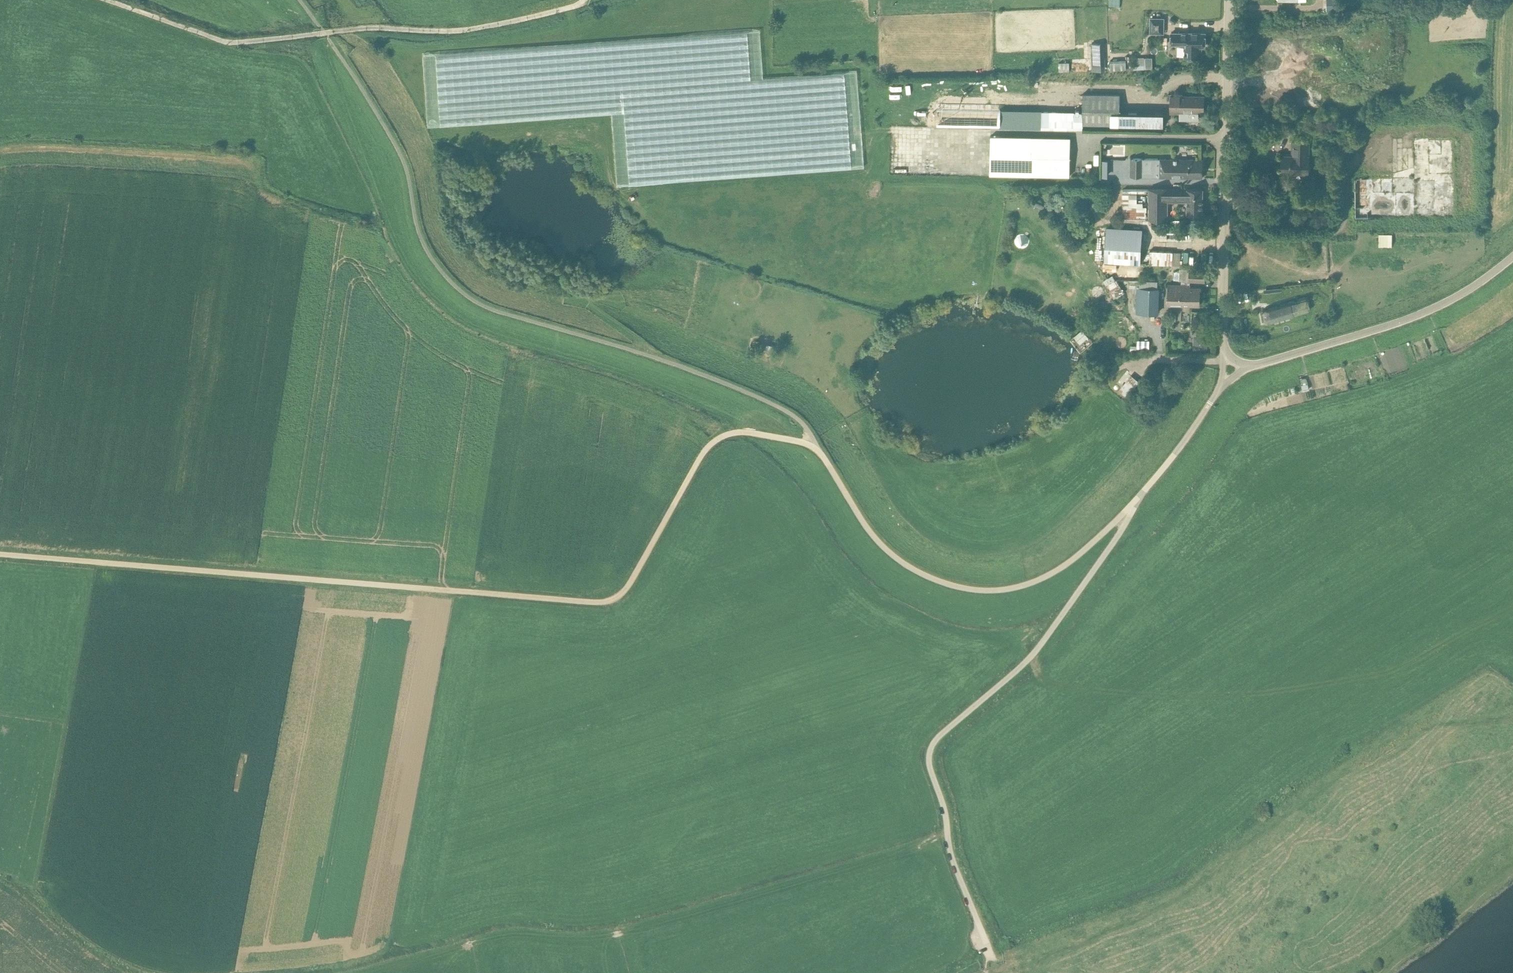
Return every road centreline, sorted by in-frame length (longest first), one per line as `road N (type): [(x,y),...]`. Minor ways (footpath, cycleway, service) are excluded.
road 1 (track): [(0,555),(608,601),(631,582),(717,439),(748,431),(818,447)]
road 2 (unclassified): [(818,447),(890,553),(944,582),(1007,589),(1047,577),(1133,505),(1221,387)]
road 3 (unclassified): [(1223,356),(1229,0)]
road 4 (unclassified): [(1249,367),(1428,312),(1512,257)]

